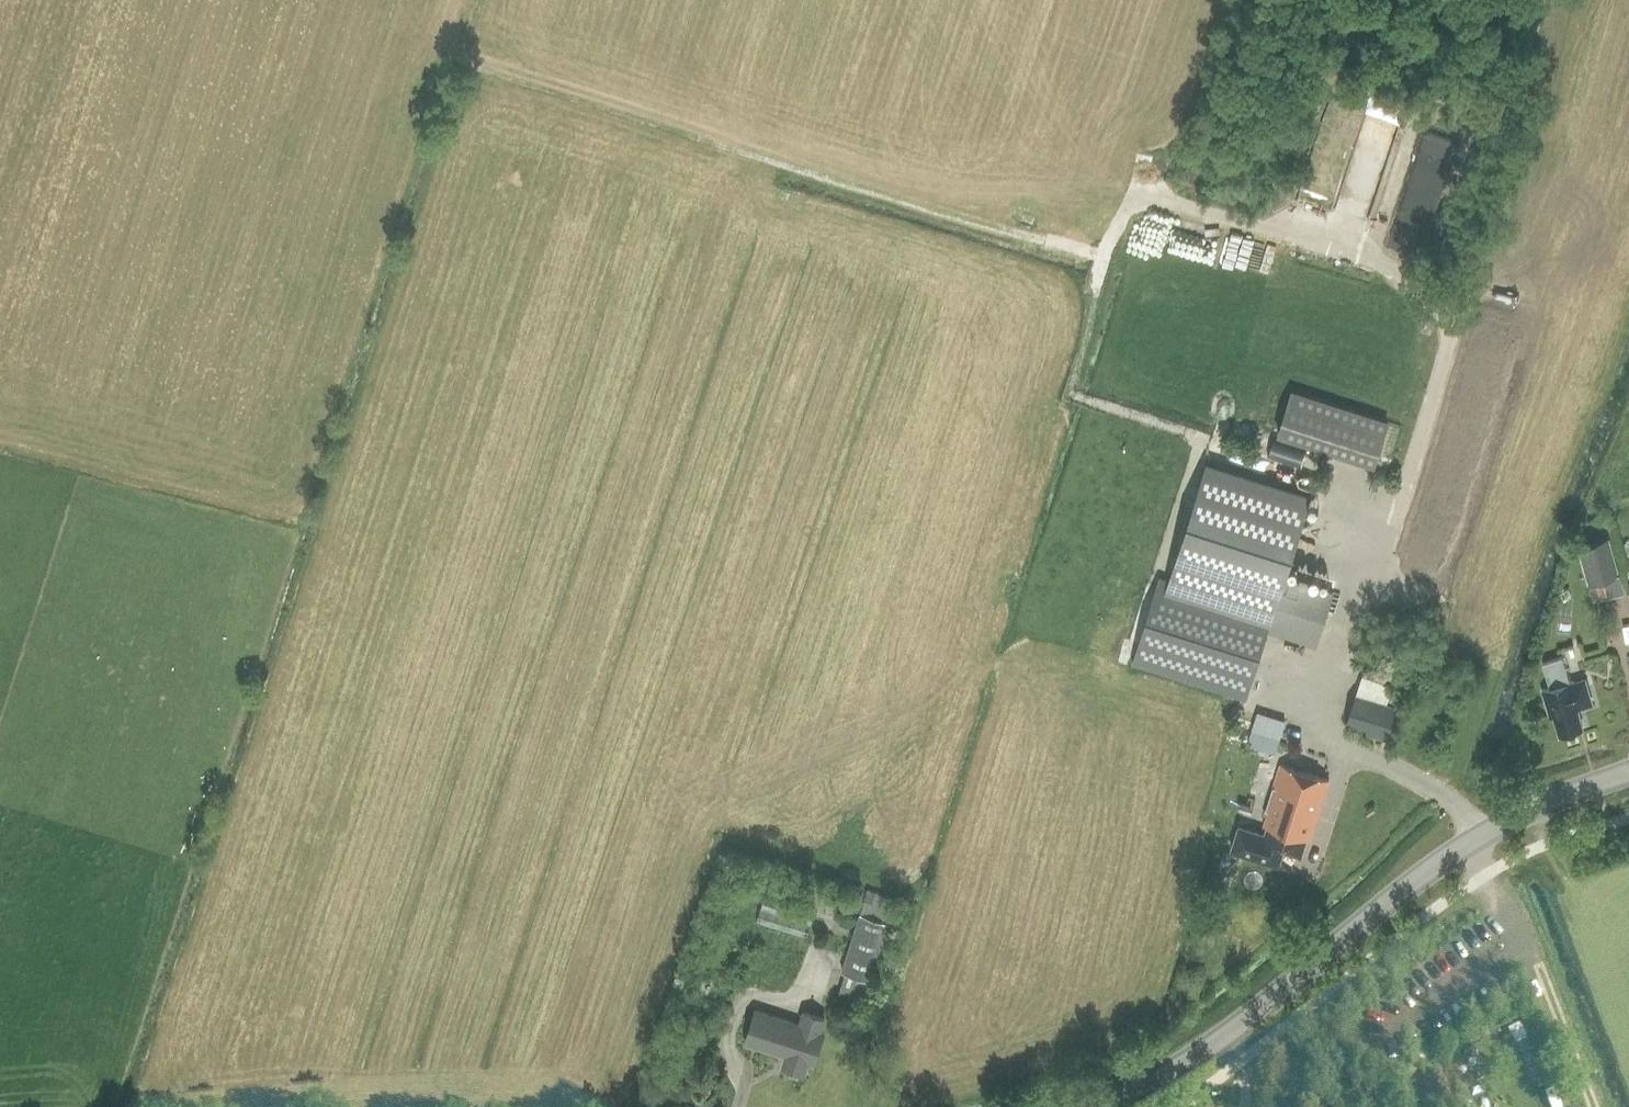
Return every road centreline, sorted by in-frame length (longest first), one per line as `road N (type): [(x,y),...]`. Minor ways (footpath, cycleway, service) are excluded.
road 1 (secondary): [(1087,1106),(1186,1065),(1412,885),(1479,843),(1561,800),(1628,780)]
road 2 (track): [(1479,843),(1528,930),(1595,1106)]
road 3 (track): [(1493,870),(1471,985),(1418,1015)]

